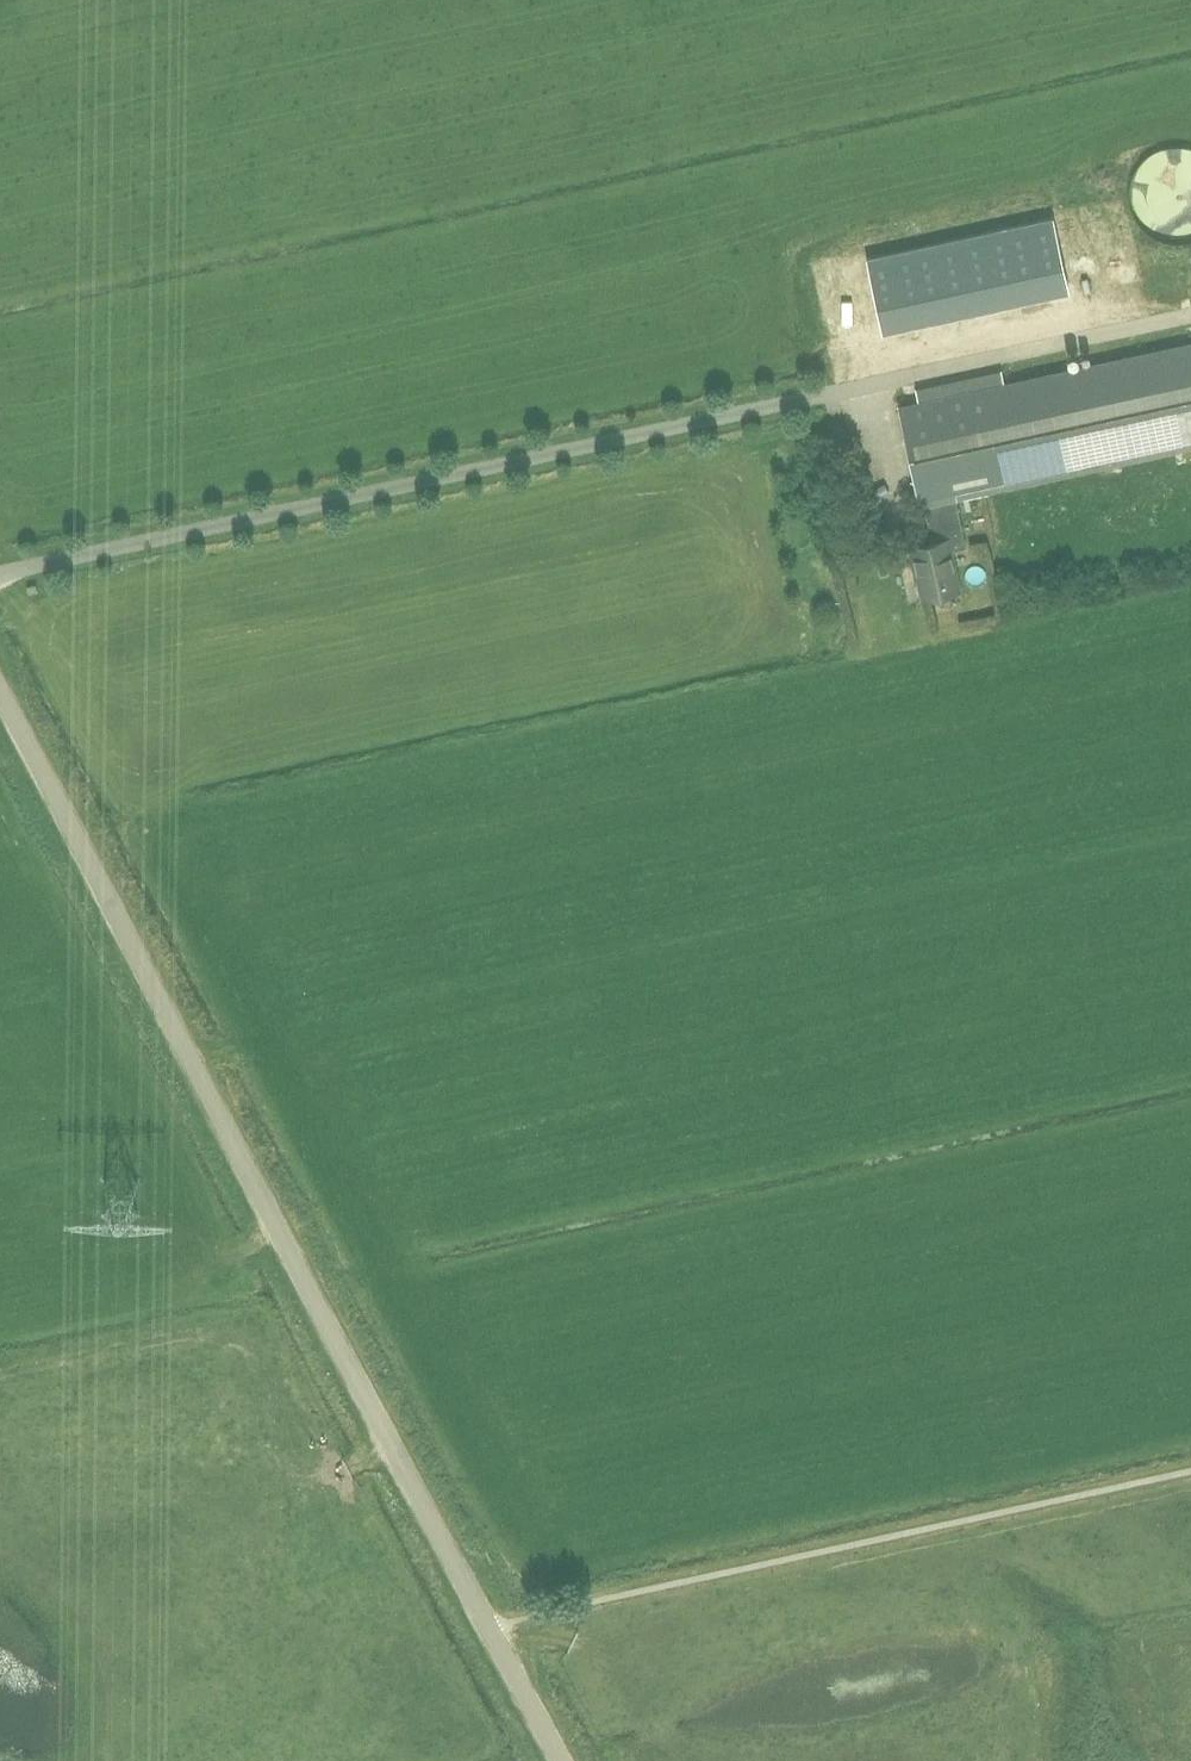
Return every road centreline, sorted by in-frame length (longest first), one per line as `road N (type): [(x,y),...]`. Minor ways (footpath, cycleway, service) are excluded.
road 1 (unclassified): [(561,1760),(0,689)]

